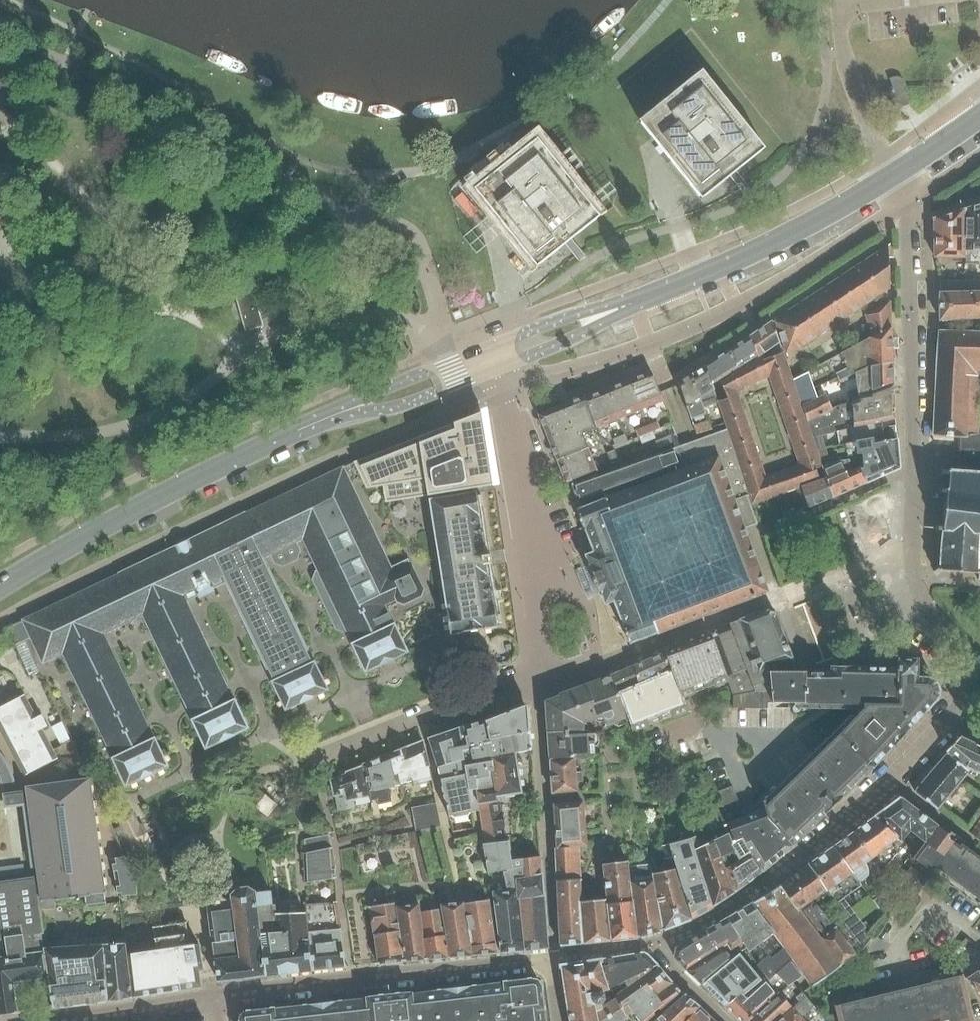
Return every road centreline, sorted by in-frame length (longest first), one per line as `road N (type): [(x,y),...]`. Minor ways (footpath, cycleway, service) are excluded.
road 1 (residential): [(656,943),(768,878),(889,780),(956,712),(965,661),(923,598),(911,551)]
road 2 (residential): [(537,678),(569,675),(911,551)]
road 3 (residential): [(911,551),(905,206),(892,175)]
road 4 (residential): [(215,996),(550,957)]
road 5 (secondary): [(0,586),(292,433)]
road 6 (residential): [(537,678),(535,575),(496,370)]
road 7 (secondary): [(671,287),(775,242),(892,175)]
road 8 (secondary): [(292,433),(403,406),(496,370)]
road 9 (secondary): [(487,348),(292,433)]
road 10 (secondary): [(671,287),(487,348)]
road 11 (secondary): [(496,370),(671,287)]
road 12 (residential): [(52,1020),(215,996)]

